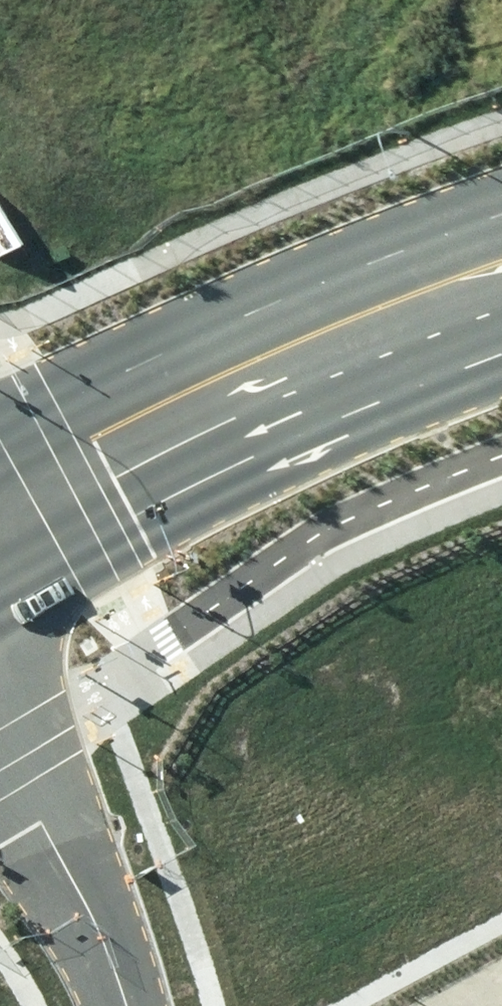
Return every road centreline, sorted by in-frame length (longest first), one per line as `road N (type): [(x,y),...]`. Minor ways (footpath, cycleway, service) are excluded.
road 1 (secondary): [(501,353),(136,515),(0,601)]
road 2 (secondary): [(0,438),(110,381),(501,218)]
road 3 (residential): [(134,1005),(0,740)]

